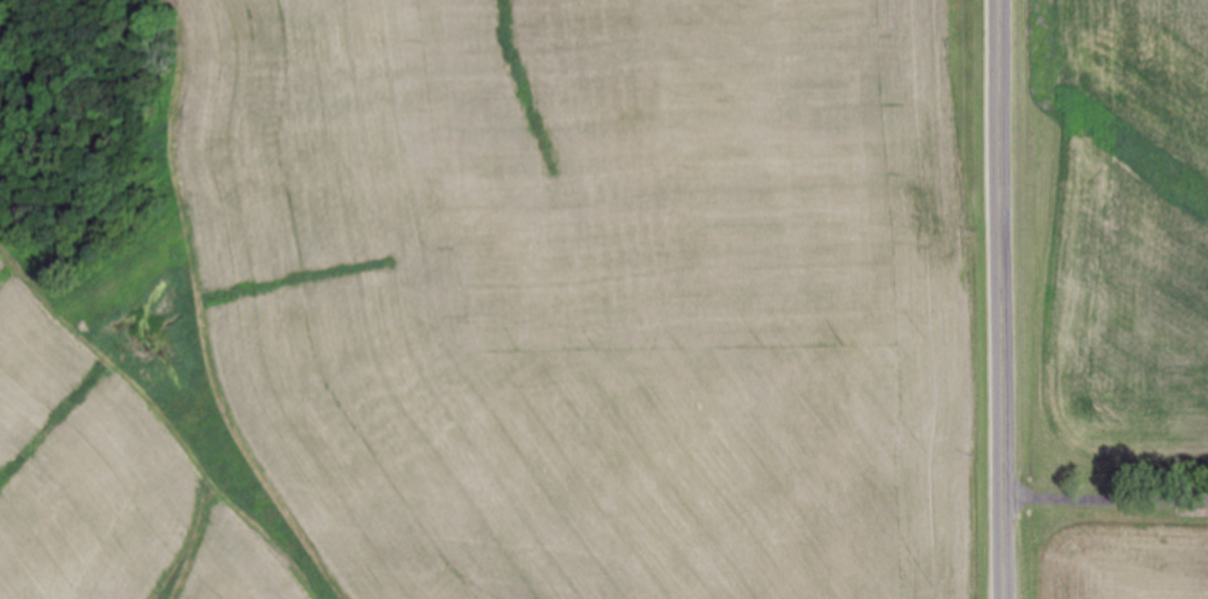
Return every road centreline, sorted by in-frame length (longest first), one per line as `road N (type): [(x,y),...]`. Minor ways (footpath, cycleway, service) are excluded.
road 1 (secondary): [(1009,598),(1005,0)]

